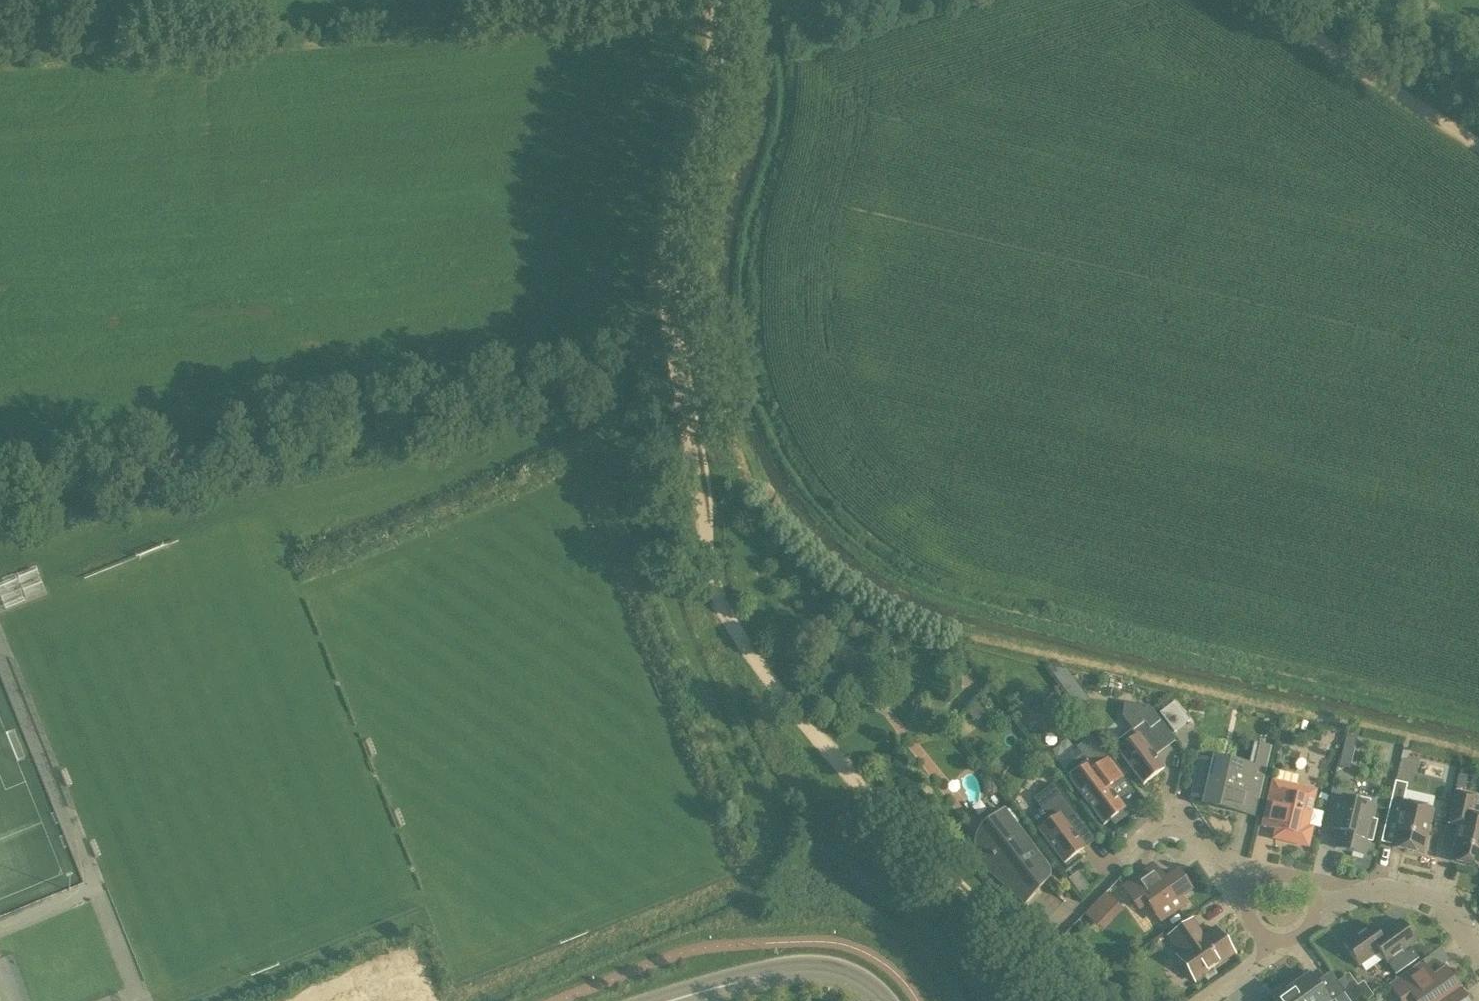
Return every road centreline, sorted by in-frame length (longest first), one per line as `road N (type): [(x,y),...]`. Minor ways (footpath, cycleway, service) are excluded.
road 1 (track): [(691,449),(670,295),(673,231),(713,75),(711,0)]
road 2 (track): [(865,791),(805,723),(729,612),(709,563),(691,449)]
road 3 (track): [(1083,1000),(865,791)]
road 4 (track): [(1478,147),(1254,0)]
road 5 (tertiary): [(669,1000),(819,968),(867,981),(884,1000)]
road 6 (residential): [(1227,885),(1182,817),(1123,859)]
road 7 (residential): [(1478,949),(1448,901),(1391,890),(1354,896)]
road 8 (residential): [(1354,896),(1285,873),(1227,885)]

